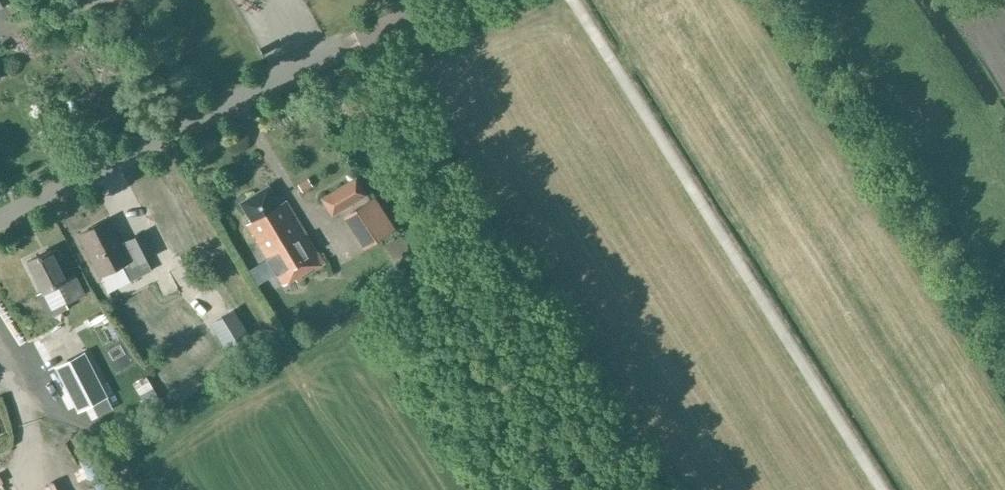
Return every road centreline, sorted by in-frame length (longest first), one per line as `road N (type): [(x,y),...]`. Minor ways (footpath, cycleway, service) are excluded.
road 1 (tertiary): [(0,220),(443,0)]

